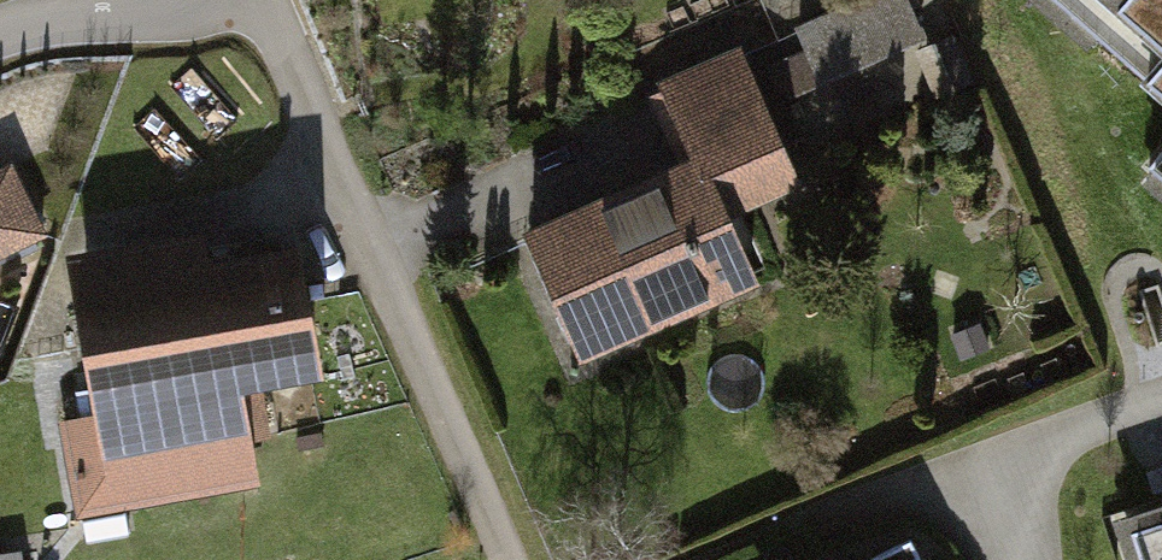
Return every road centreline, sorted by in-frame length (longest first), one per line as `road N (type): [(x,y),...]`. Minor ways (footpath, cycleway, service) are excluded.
road 1 (residential): [(262,0),(507,559)]
road 2 (residential): [(217,0),(182,14),(37,15),(0,33)]

